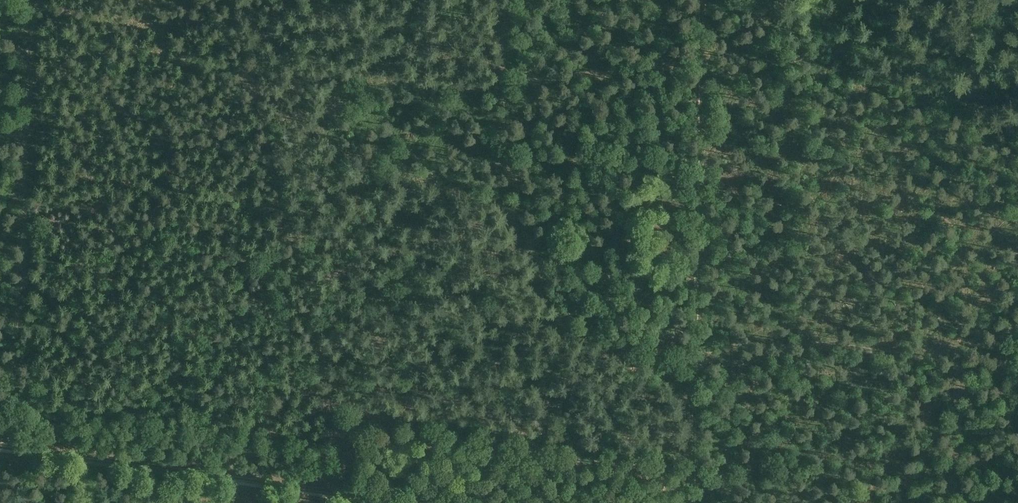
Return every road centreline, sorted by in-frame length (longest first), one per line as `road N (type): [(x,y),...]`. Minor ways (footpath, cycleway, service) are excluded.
road 1 (track): [(696,0),(695,502)]
road 2 (track): [(426,502),(0,441)]
road 3 (track): [(1017,323),(909,356),(825,340),(758,351),(694,375)]

